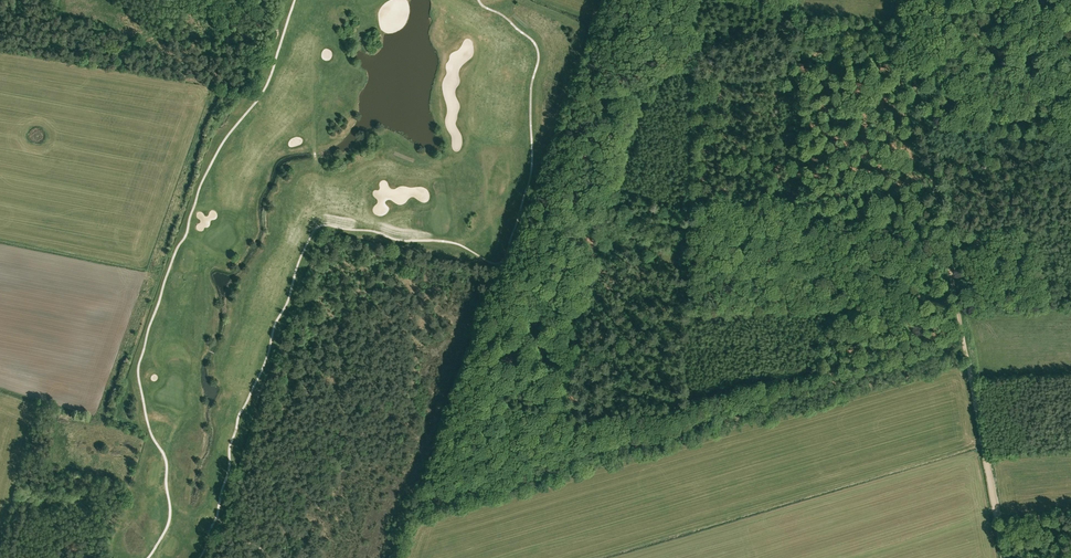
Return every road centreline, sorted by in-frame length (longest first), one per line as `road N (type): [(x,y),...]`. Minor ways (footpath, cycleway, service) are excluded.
road 1 (track): [(898,0),(1005,557)]

